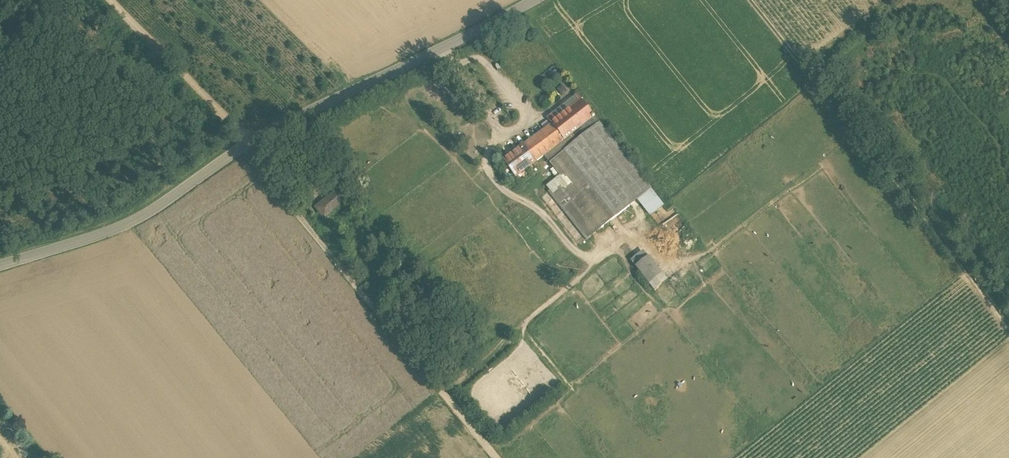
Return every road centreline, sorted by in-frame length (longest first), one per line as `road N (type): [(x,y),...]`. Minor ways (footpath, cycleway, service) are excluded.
road 1 (secondary): [(534,0),(247,144),(118,229),(0,267)]
road 2 (track): [(1008,319),(751,0)]
road 3 (track): [(247,144),(501,457)]
road 4 (track): [(448,395),(616,256)]
road 5 (track): [(247,144),(109,0)]

